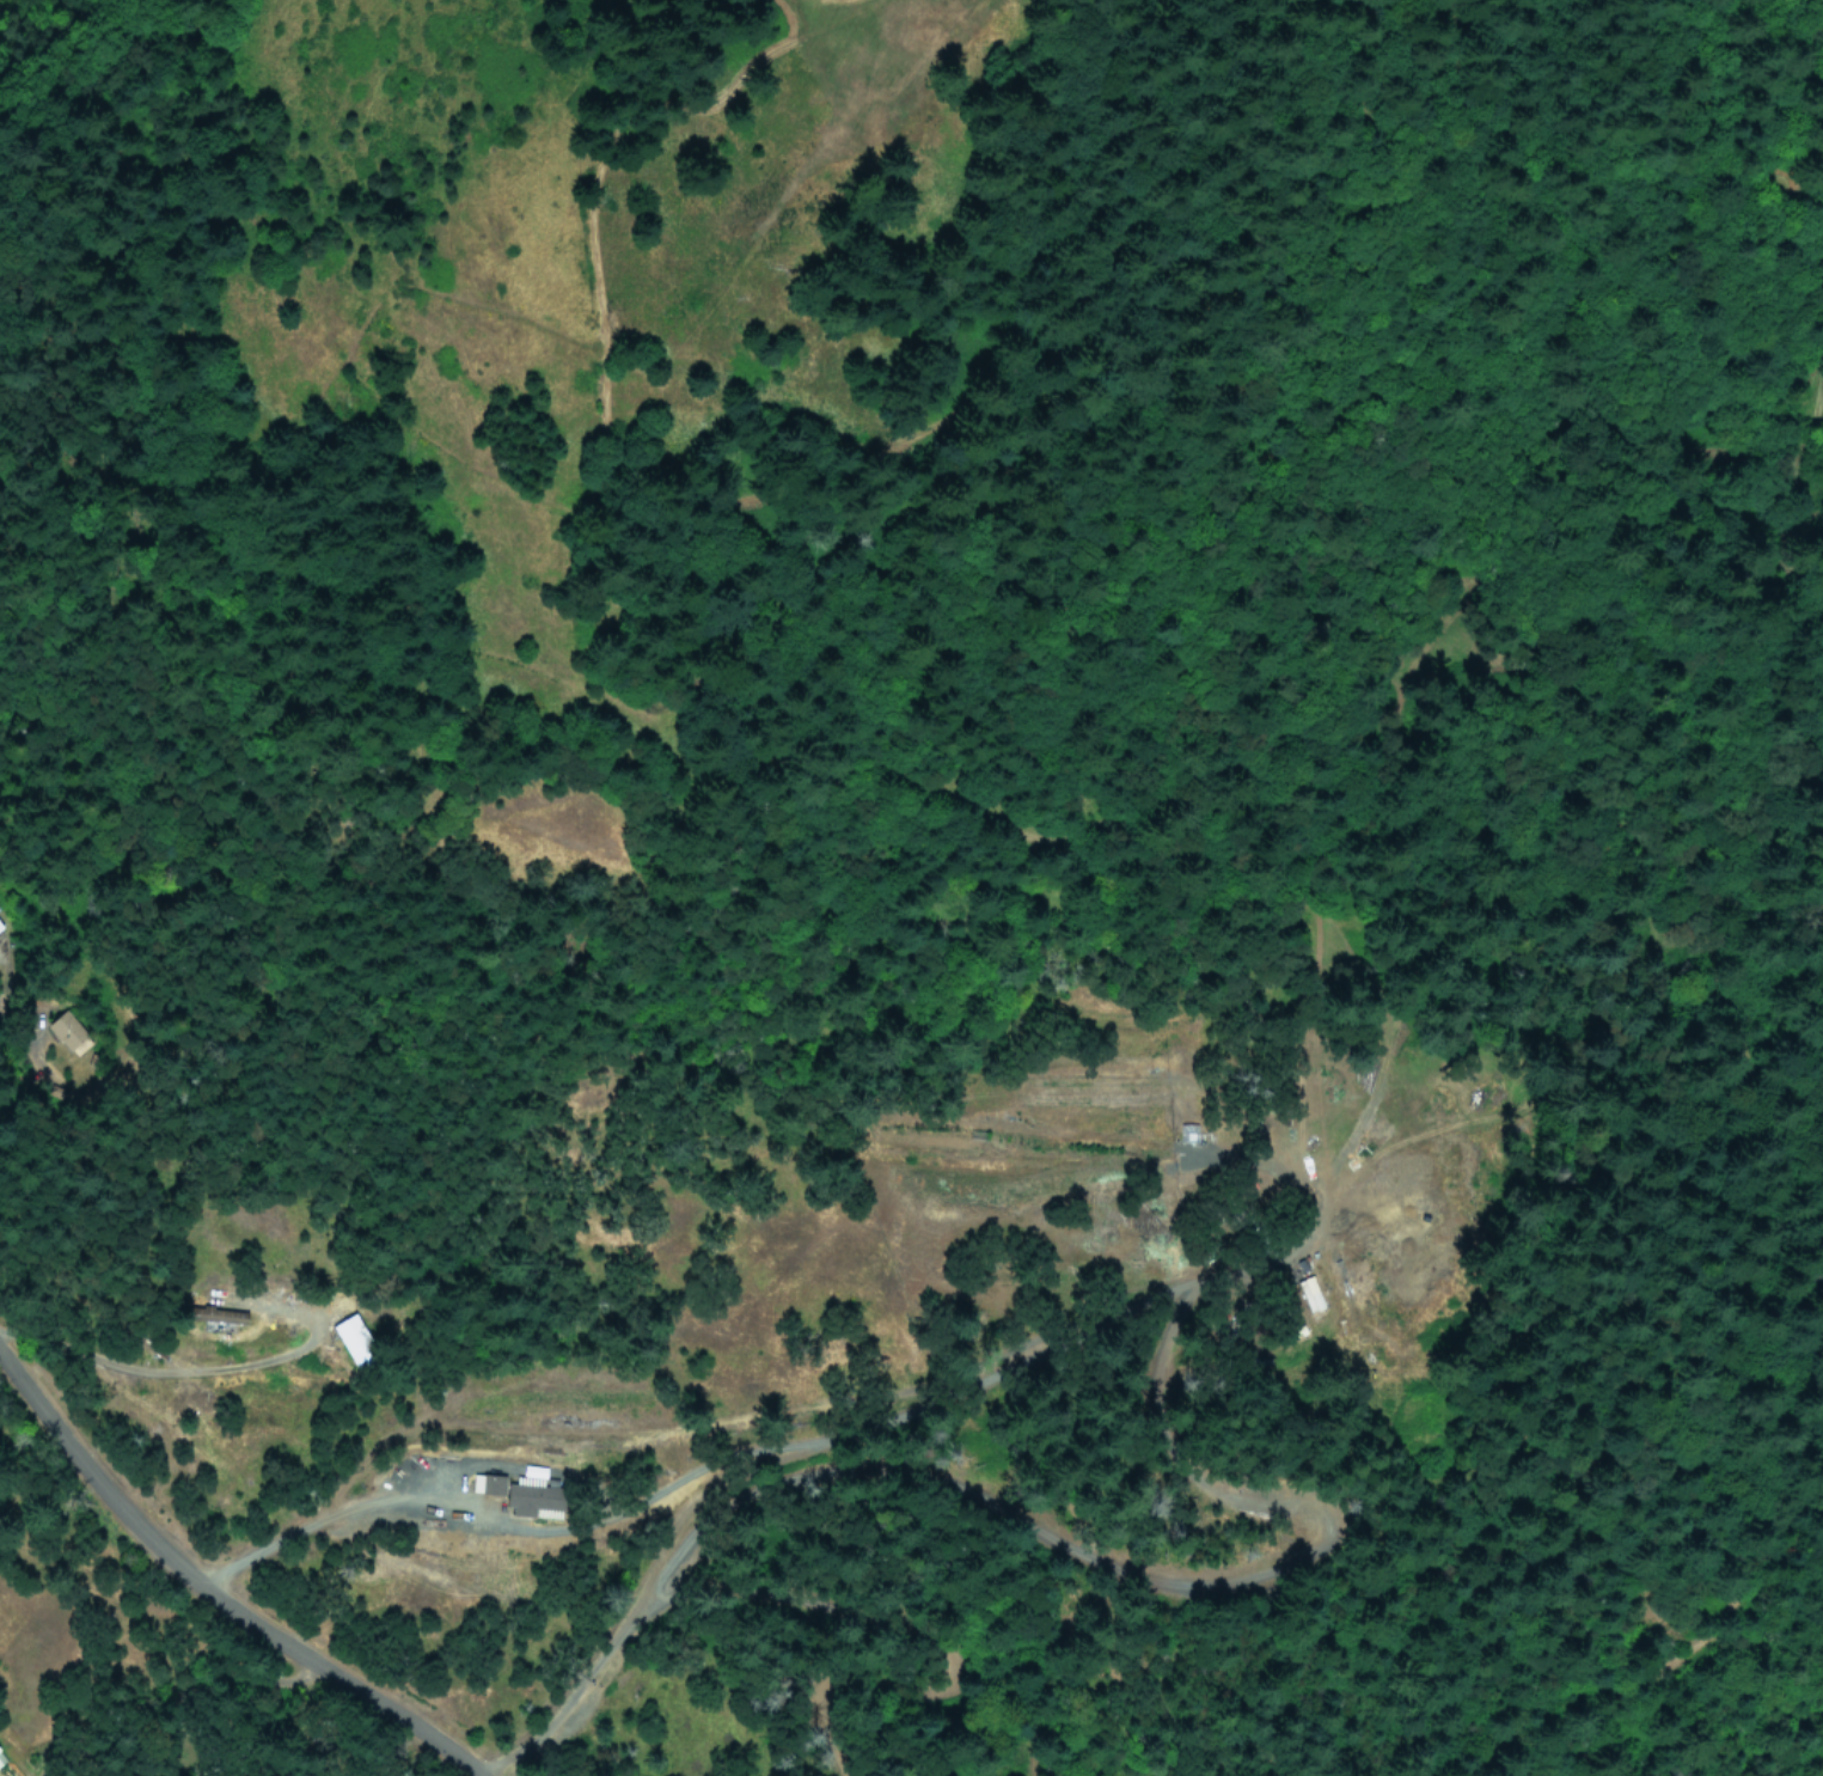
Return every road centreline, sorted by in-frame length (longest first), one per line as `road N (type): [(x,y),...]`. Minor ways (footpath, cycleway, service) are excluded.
road 1 (residential): [(0,1354),(103,1495),(169,1561),(471,1775)]

